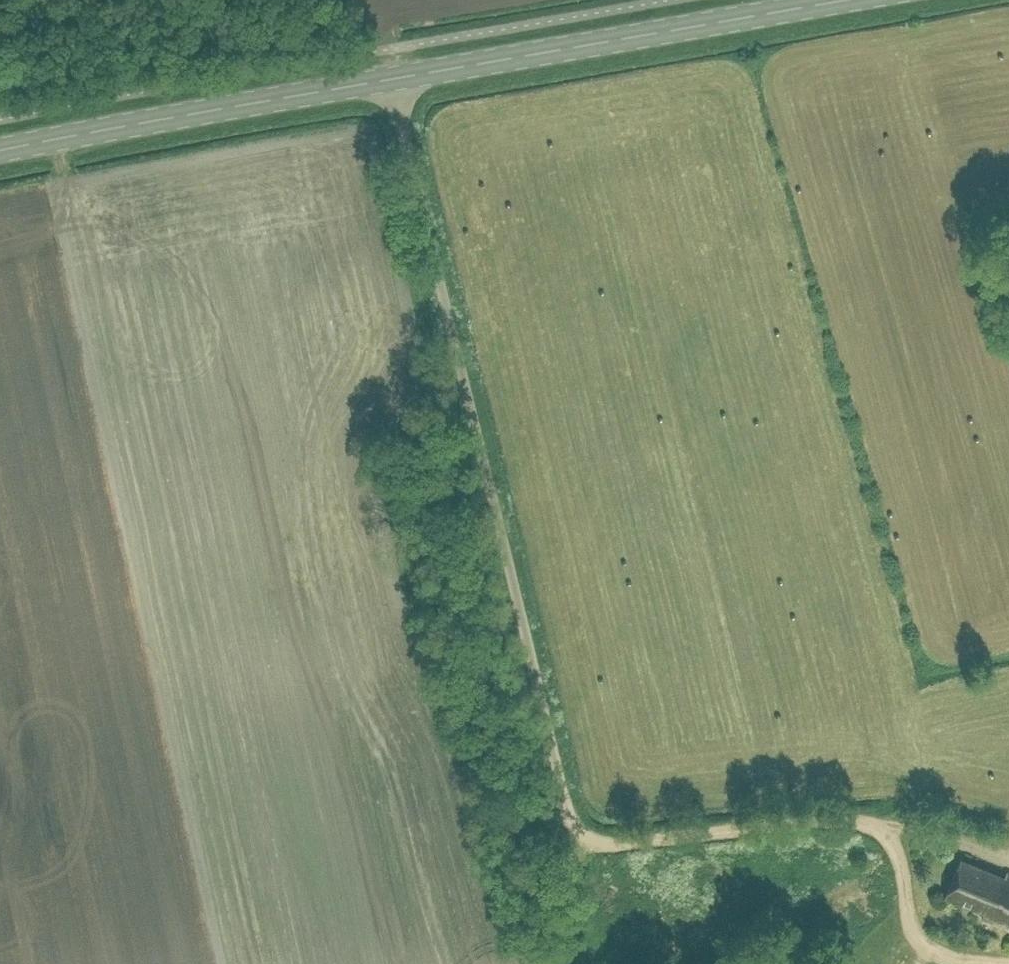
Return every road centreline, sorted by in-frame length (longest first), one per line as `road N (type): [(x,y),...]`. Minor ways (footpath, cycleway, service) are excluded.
road 1 (secondary): [(0,153),(840,0)]

